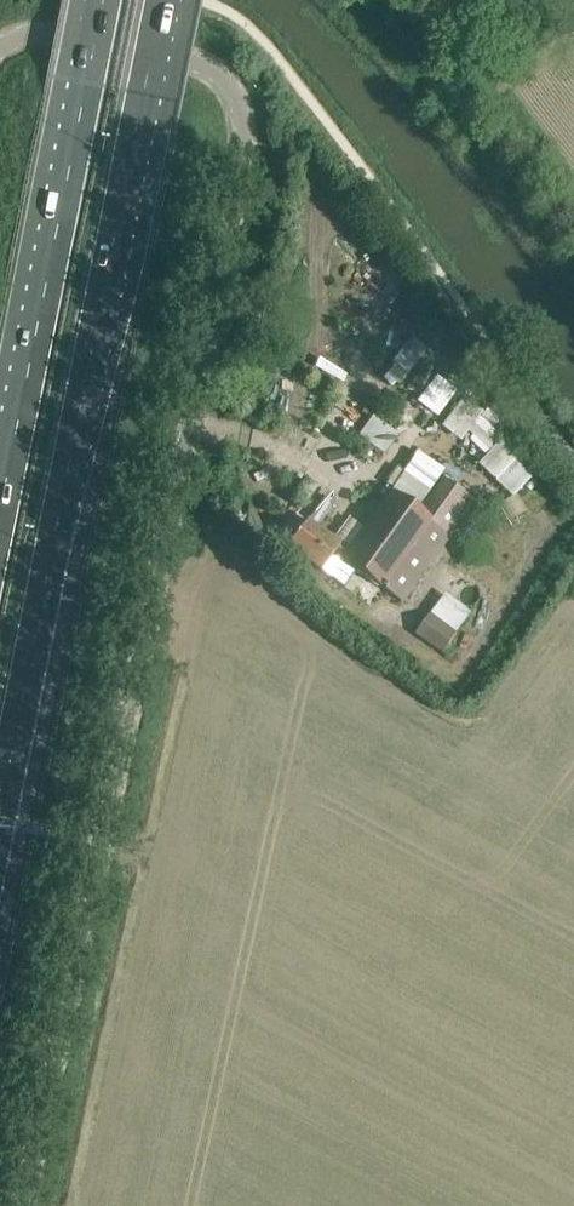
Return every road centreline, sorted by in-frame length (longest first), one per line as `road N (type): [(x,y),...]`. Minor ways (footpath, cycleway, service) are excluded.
road 1 (unclassified): [(0,44),(49,32),(218,70),(241,112),(246,155),(236,235),(32,1205)]
road 2 (motorway): [(0,796),(160,0)]
road 3 (motorway): [(99,0),(0,503)]

